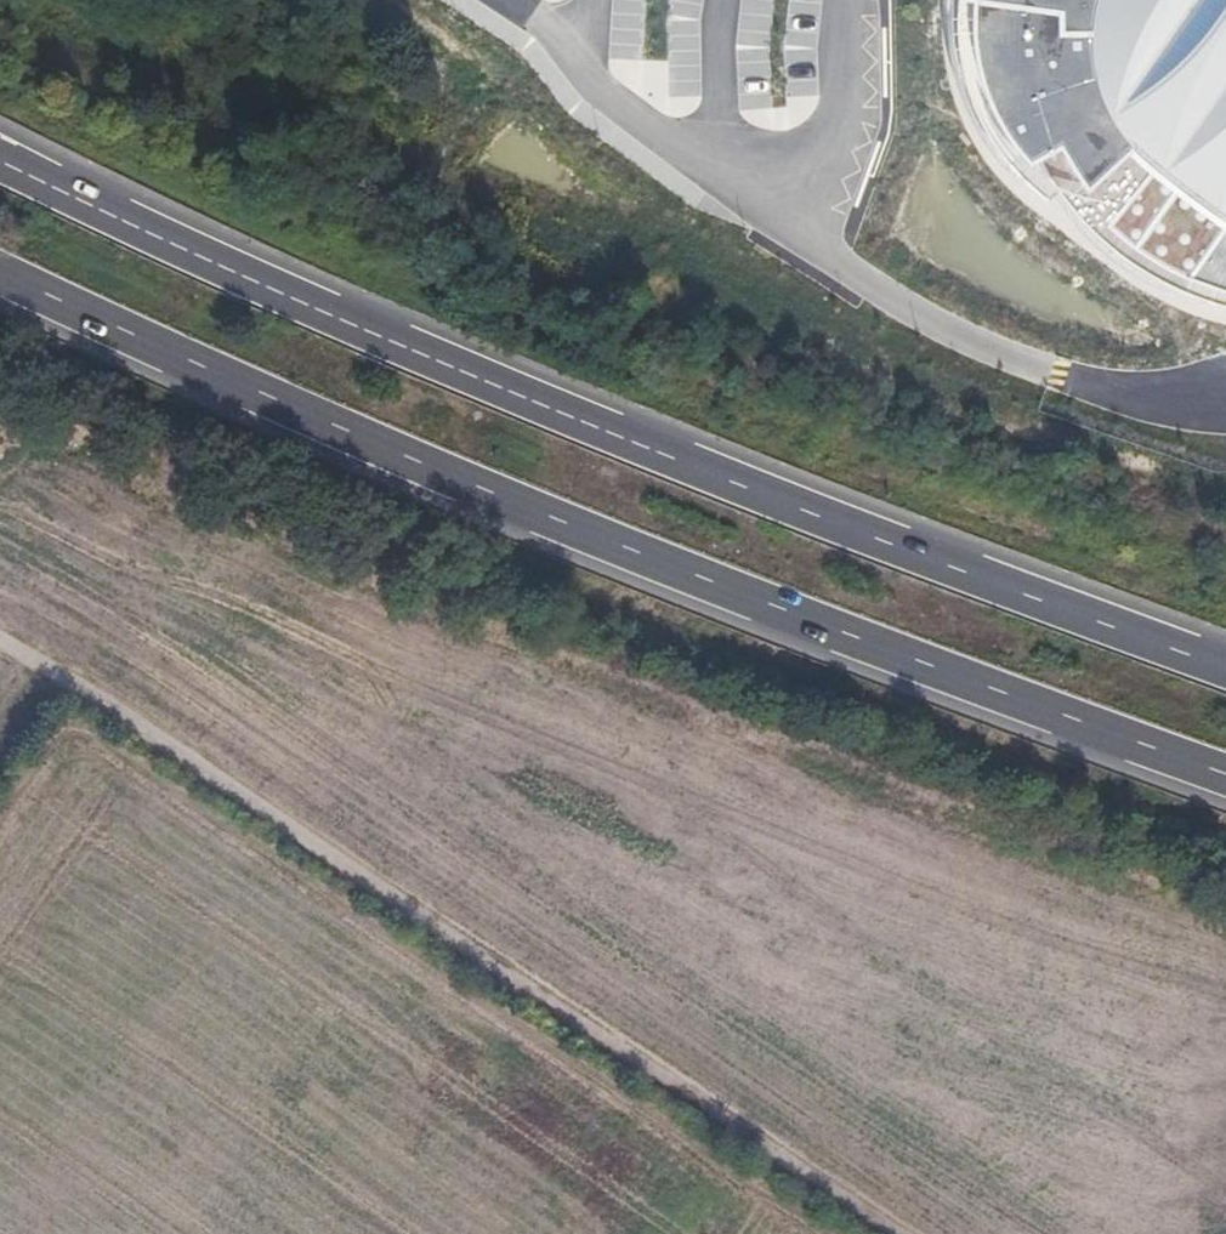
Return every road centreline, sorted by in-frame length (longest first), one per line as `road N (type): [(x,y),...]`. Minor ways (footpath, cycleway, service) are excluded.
road 1 (motorway): [(1225,667),(675,462),(0,158)]
road 2 (motorway): [(0,270),(453,480),(1225,771)]
road 3 (track): [(0,641),(909,1233)]
road 4 (track): [(810,1233),(591,1089),(76,717),(0,822)]

